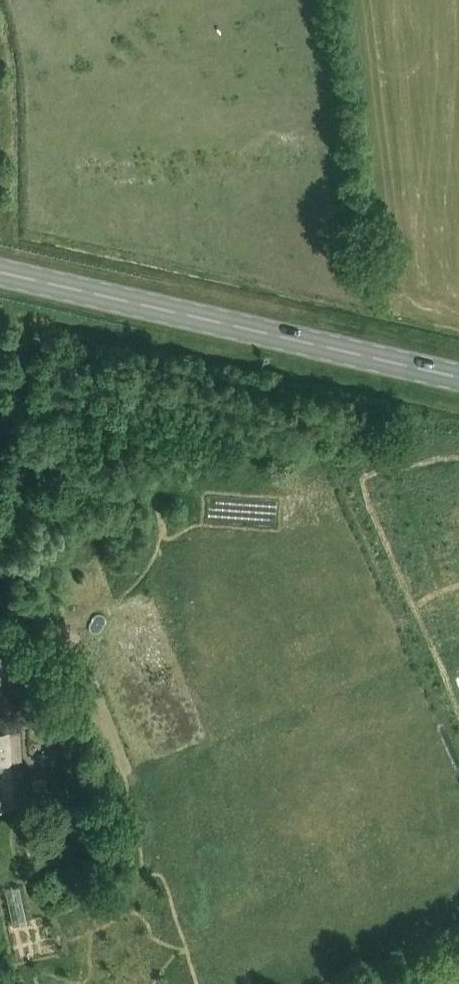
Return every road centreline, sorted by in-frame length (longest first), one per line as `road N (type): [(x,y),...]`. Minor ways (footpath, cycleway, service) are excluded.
road 1 (primary): [(458,377),(0,272)]

